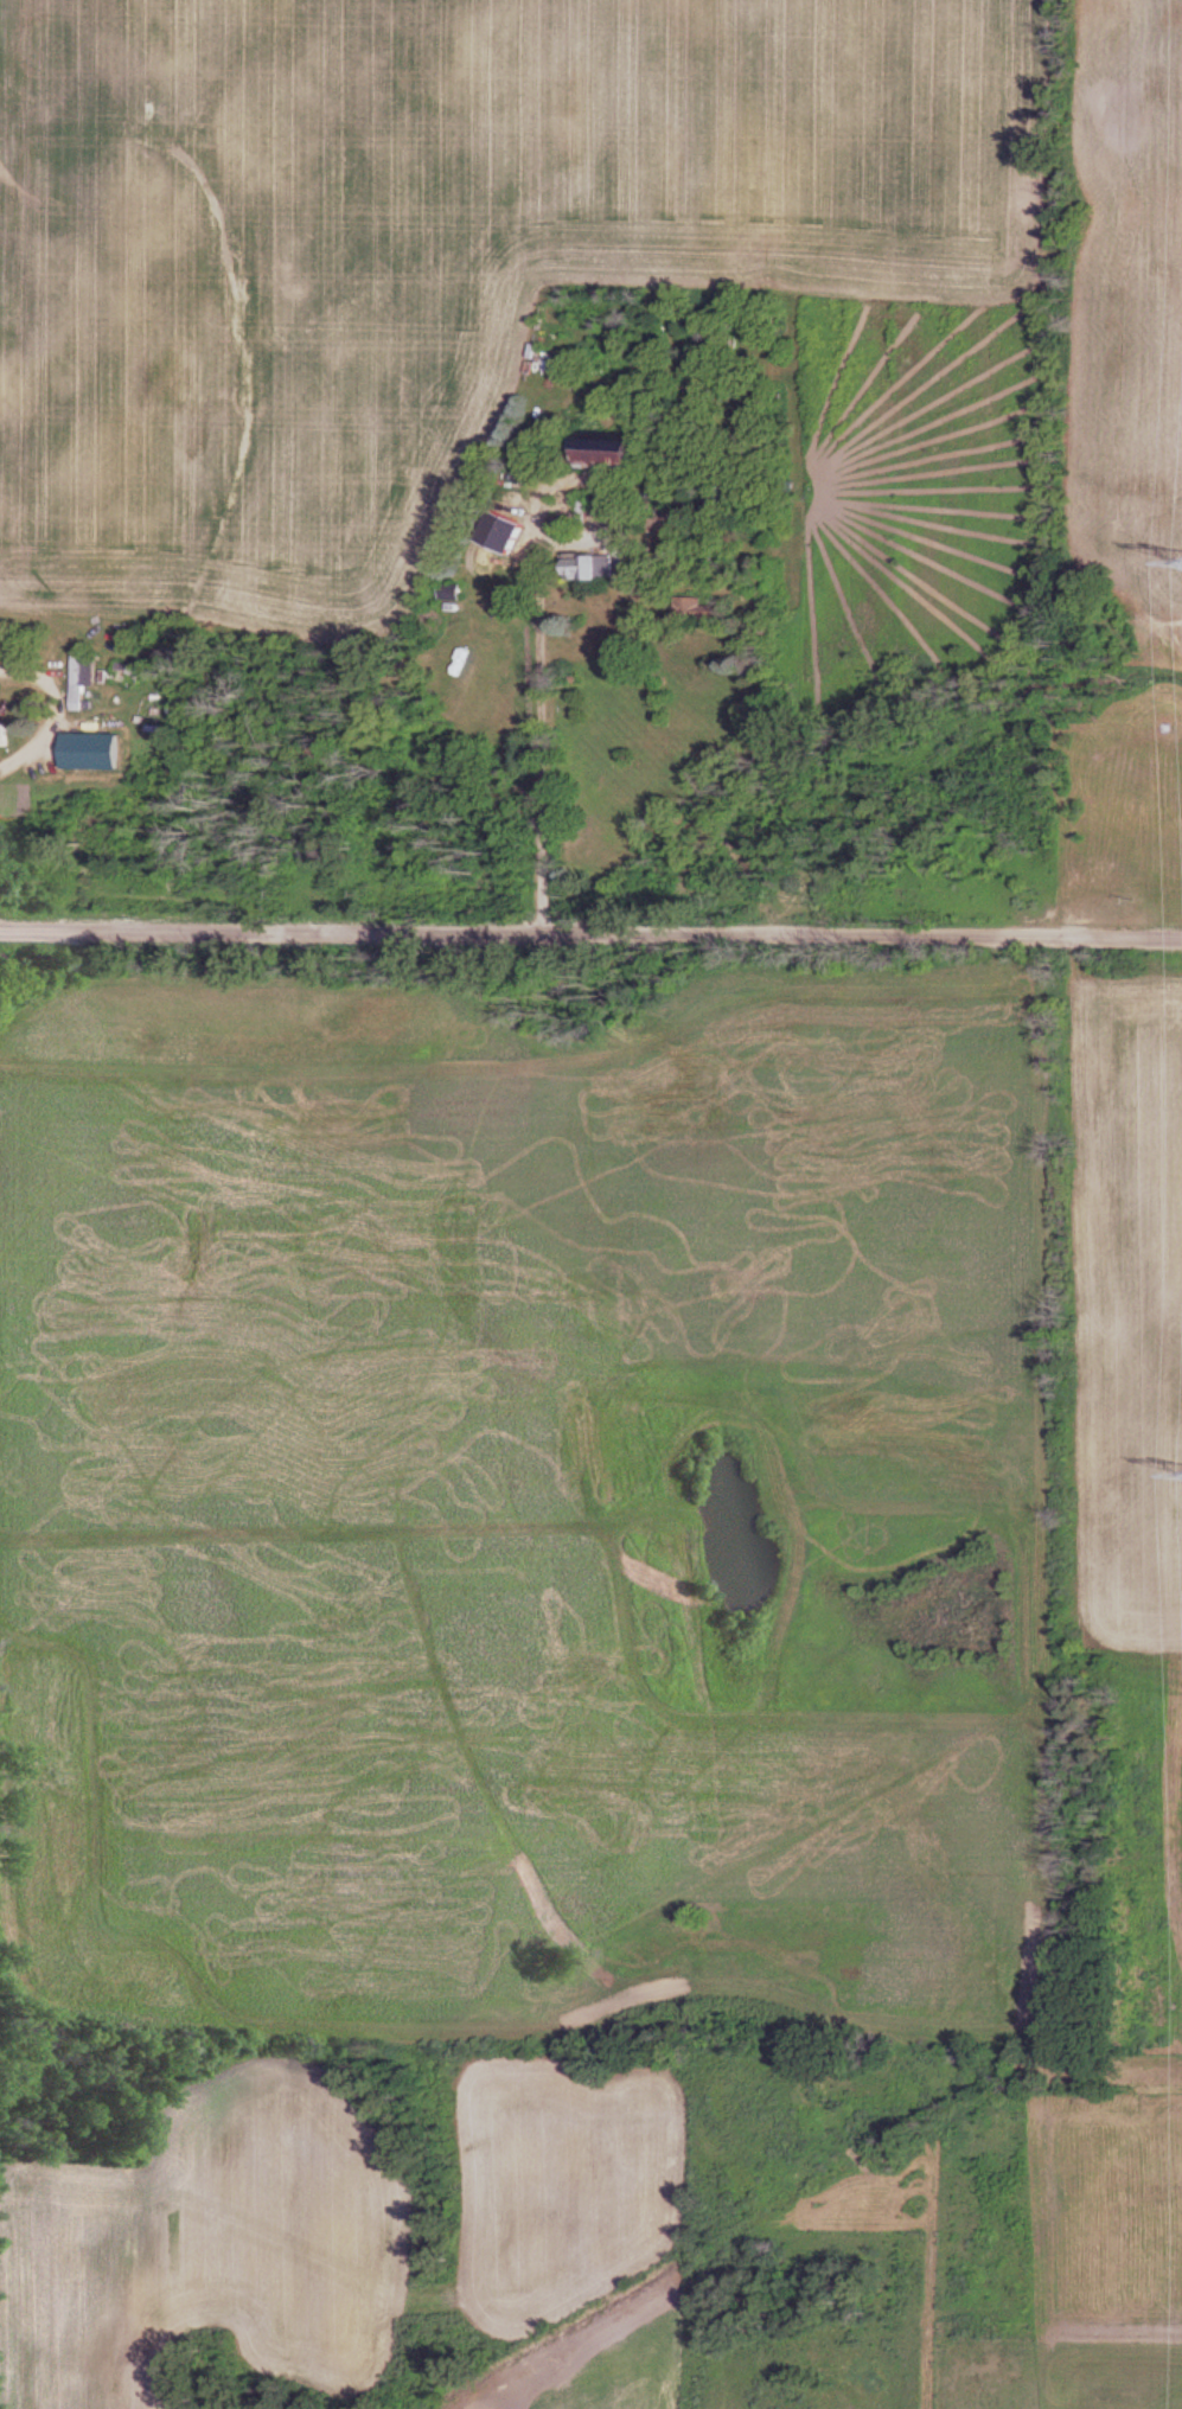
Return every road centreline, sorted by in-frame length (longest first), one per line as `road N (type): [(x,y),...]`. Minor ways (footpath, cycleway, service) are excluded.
road 1 (residential): [(1181,927),(0,924)]

